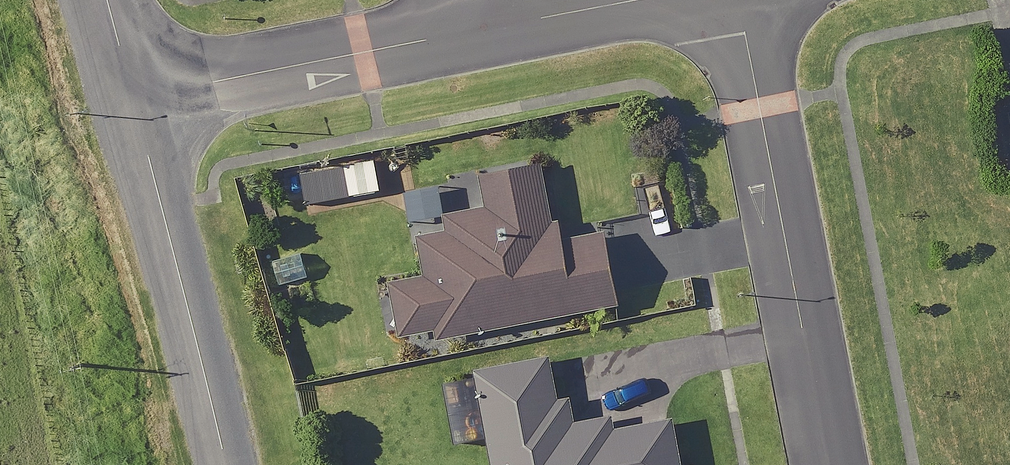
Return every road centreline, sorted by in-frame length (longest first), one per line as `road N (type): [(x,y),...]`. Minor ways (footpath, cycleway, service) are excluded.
road 1 (residential): [(830,464),(739,0)]
road 2 (unclassified): [(228,464),(135,101)]
road 3 (residential): [(135,101),(481,27)]
road 4 (residential): [(481,27),(631,0)]

